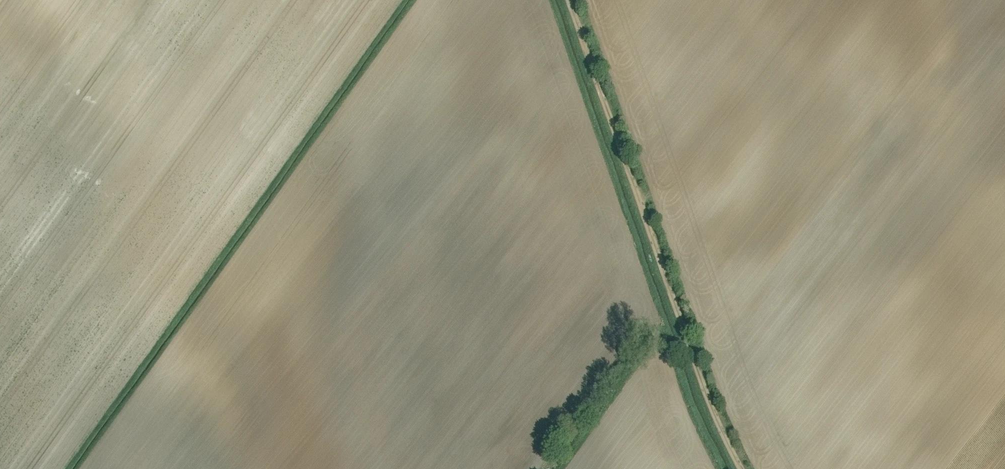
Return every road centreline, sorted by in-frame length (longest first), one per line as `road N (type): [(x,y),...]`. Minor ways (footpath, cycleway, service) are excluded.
road 1 (track): [(570,0),(709,400),(742,468)]

